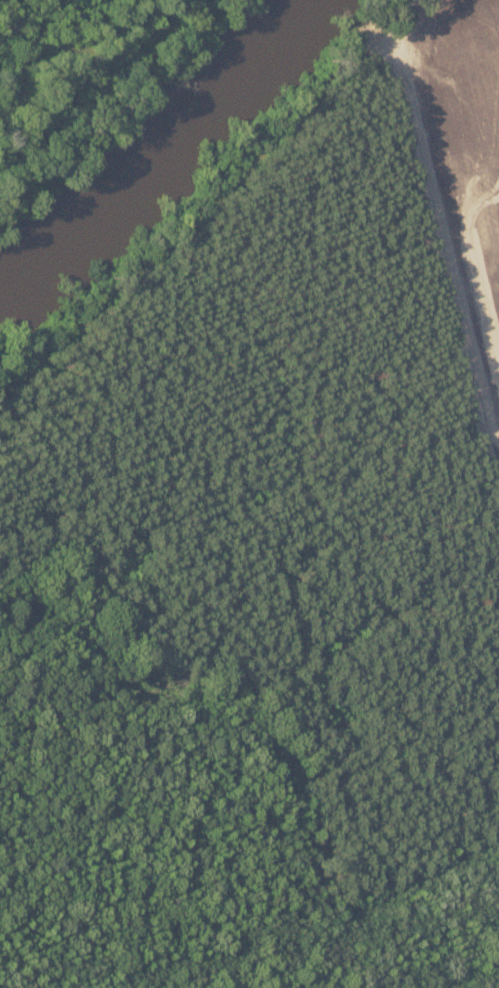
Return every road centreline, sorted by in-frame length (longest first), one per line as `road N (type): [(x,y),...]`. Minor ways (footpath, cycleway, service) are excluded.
road 1 (track): [(0,386),(27,372),(174,241),(347,60),(389,41)]
road 2 (track): [(389,41),(498,507)]

